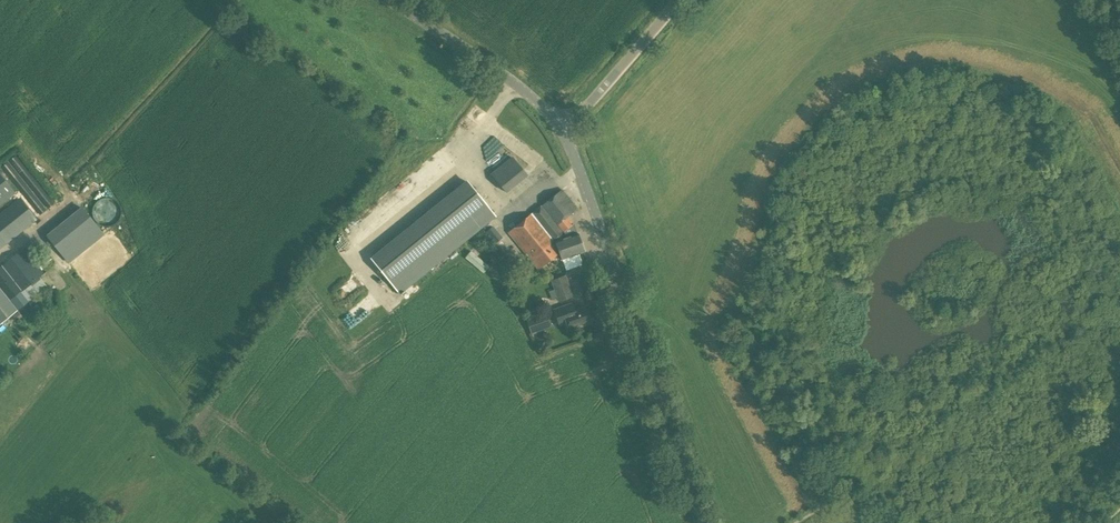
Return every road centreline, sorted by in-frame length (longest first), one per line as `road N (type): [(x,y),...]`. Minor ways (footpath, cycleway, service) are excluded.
road 1 (tertiary): [(705,522),(559,129)]
road 2 (tertiary): [(559,129),(506,77),(385,0)]
road 3 (unclassified): [(559,129),(577,119),(679,0)]

